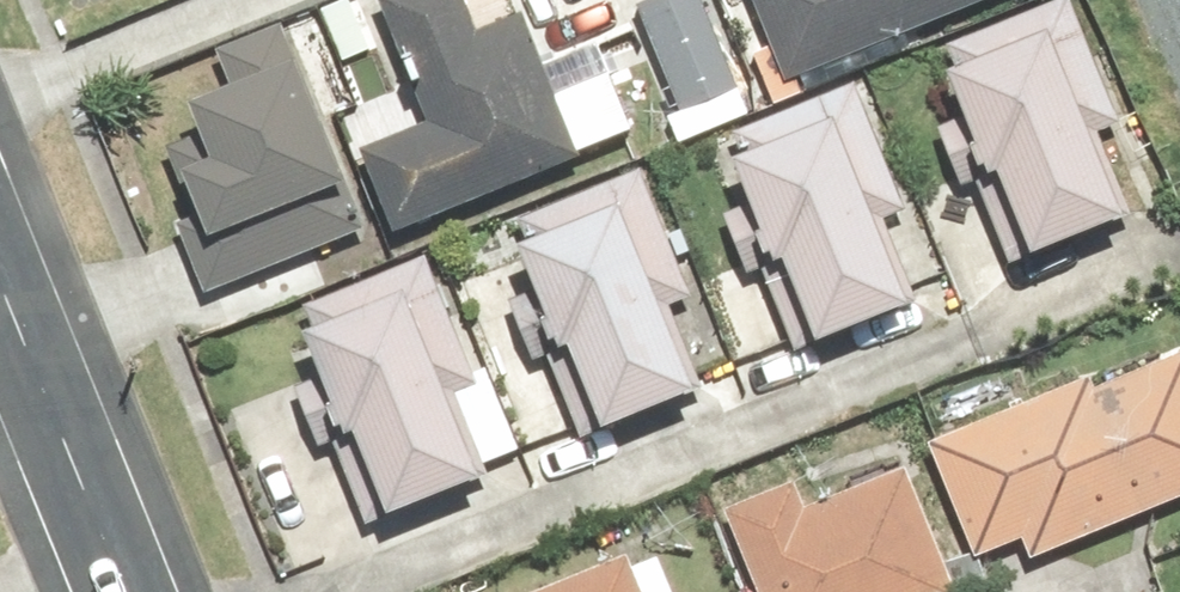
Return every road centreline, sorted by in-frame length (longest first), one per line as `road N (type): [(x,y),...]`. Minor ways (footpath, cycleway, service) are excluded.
road 1 (tertiary): [(114,591),(0,308)]

